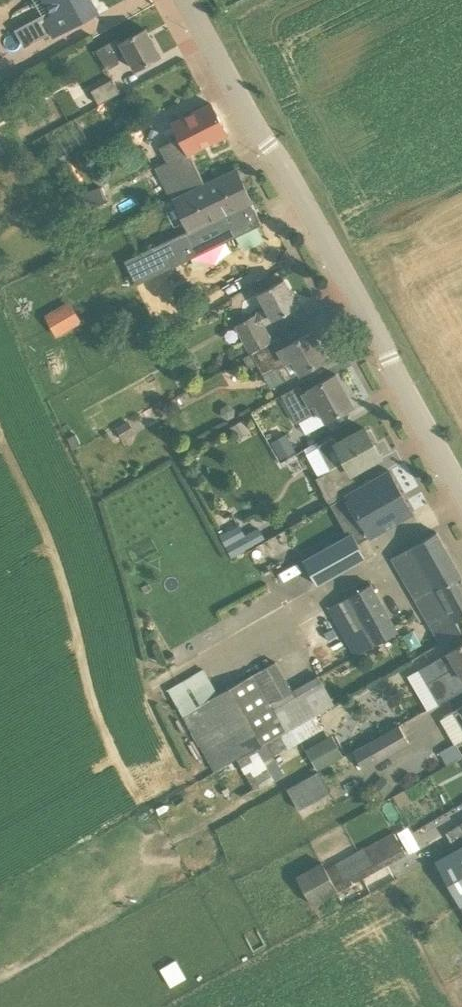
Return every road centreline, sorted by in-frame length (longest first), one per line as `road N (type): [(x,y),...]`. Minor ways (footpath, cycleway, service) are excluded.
road 1 (unclassified): [(461,493),(185,0)]

